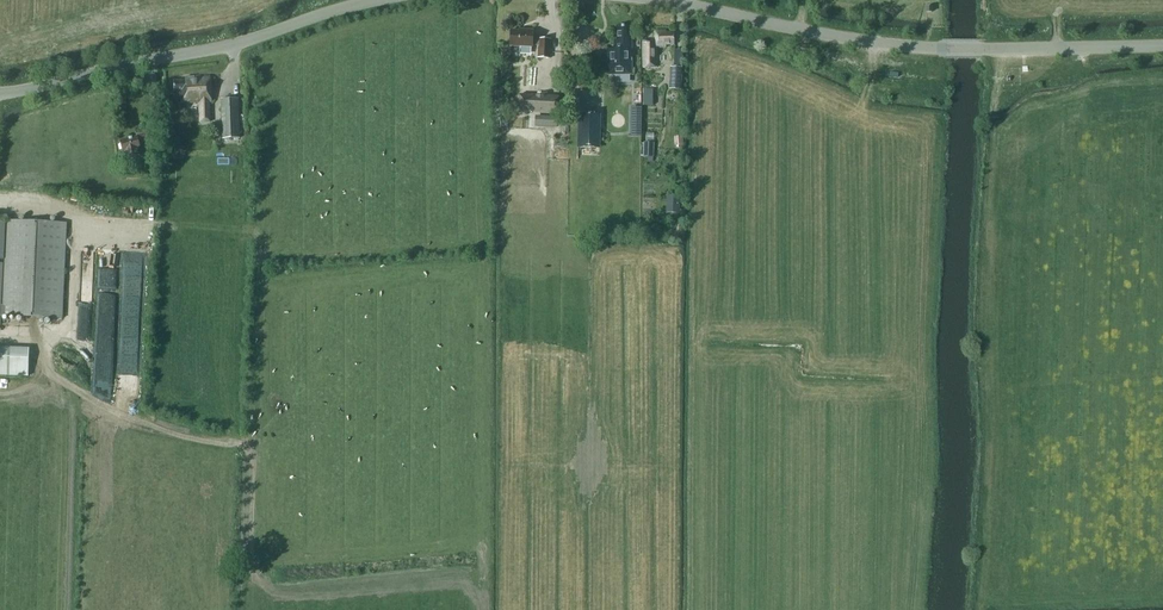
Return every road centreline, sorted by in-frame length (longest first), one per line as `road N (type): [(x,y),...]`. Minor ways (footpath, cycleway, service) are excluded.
road 1 (track): [(479,609),(470,587),(454,583),(276,592),(256,581),(251,453),(97,405),(48,371),(40,339)]
road 2 (tertiary): [(0,93),(240,45),(380,0)]
road 3 (tertiary): [(656,0),(857,40),(947,49)]
road 4 (tertiary): [(1162,46),(947,49)]

